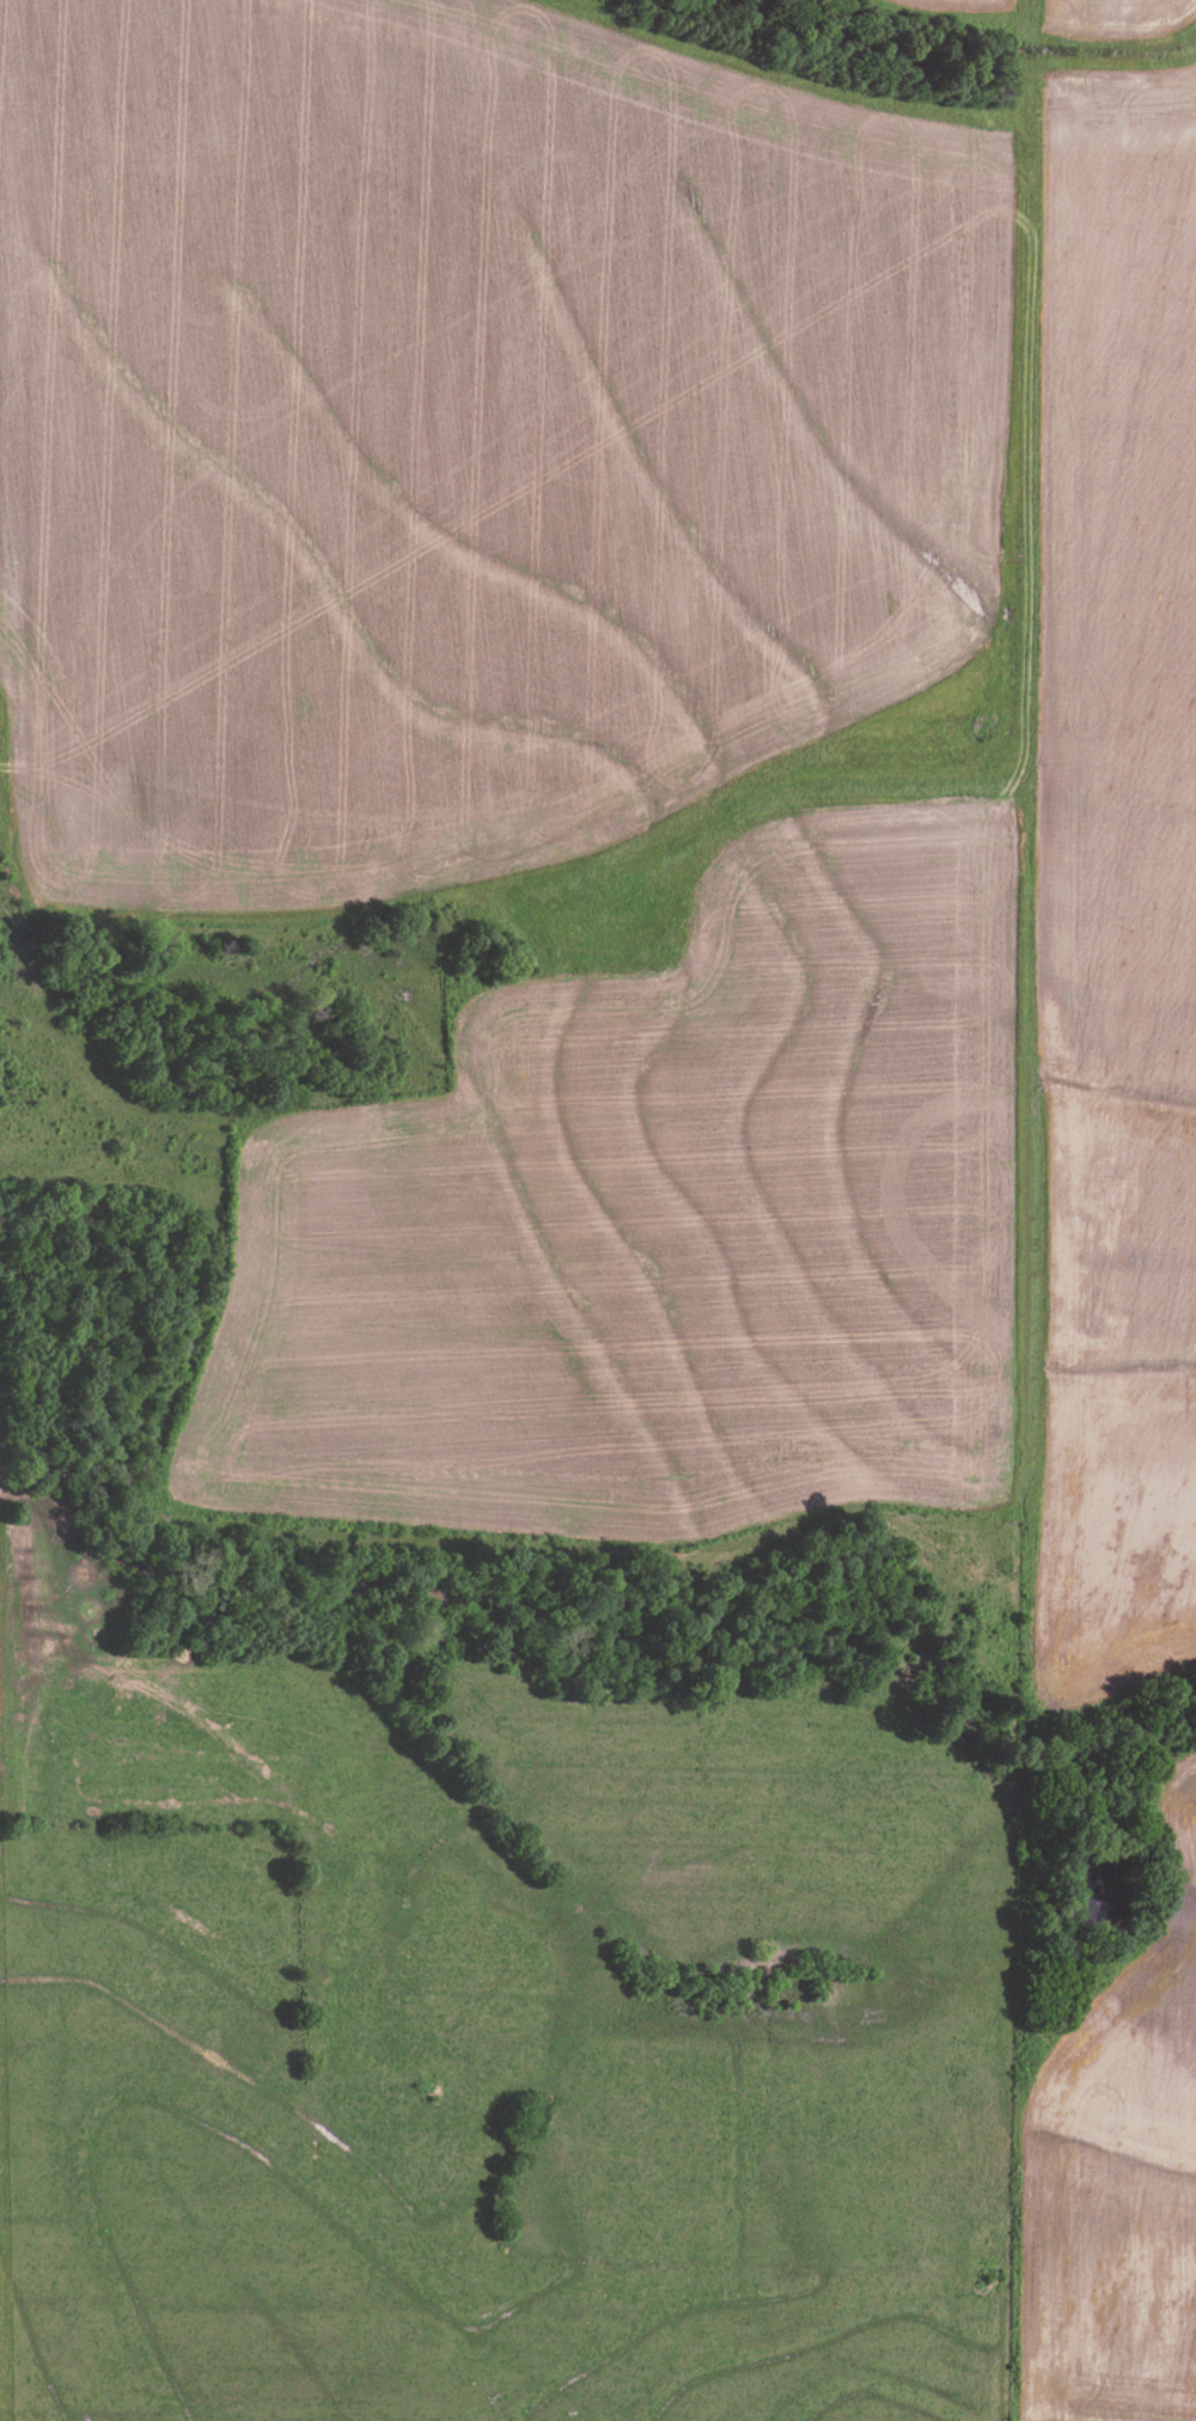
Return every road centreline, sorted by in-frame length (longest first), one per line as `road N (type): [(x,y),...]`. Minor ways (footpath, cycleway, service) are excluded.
road 1 (track): [(0,773),(16,792),(26,872),(37,895),(60,908),(117,916),(346,914),(419,890)]

